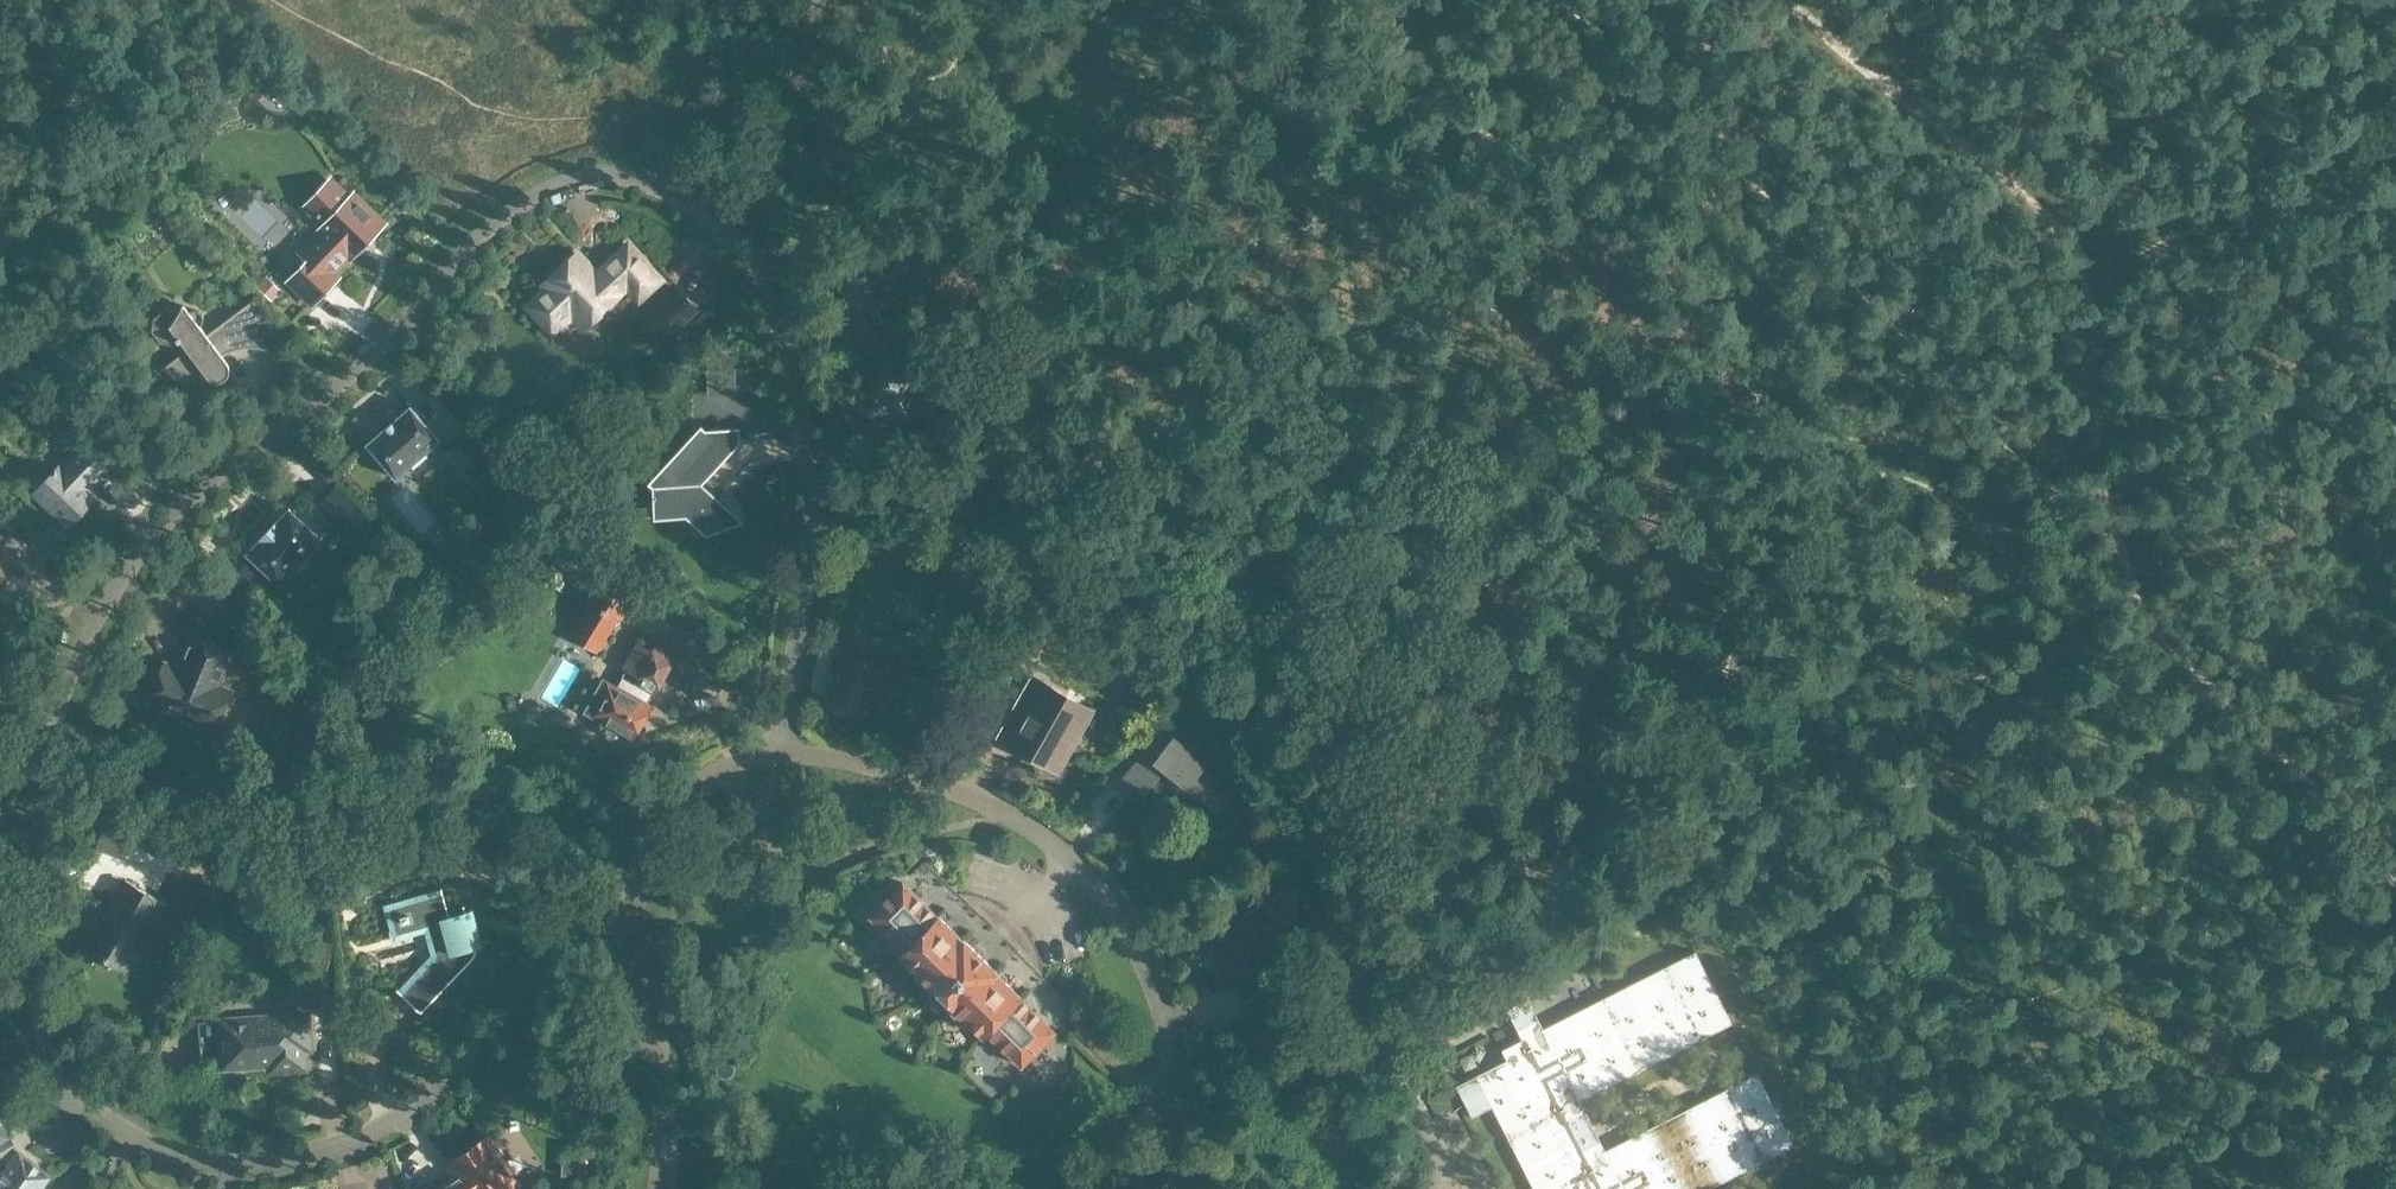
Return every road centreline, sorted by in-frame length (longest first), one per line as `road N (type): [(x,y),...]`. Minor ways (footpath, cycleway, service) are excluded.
road 1 (unclassified): [(780,755),(812,538),(813,471),(797,371),(772,293),(743,242),(704,206),(620,172),(562,182),(497,222),(400,329),(153,533),(74,651),(31,813),(19,900),(26,998),(63,1087),(130,1137),(187,1159),(237,1165),(339,1148),(393,1122),(481,1048),(588,921),(630,916)]
road 2 (track): [(2121,540),(2138,599),(2173,648),(2394,862)]
road 3 (track): [(1784,0),(2094,244)]
road 4 (unclassified): [(1071,860),(1007,813),(920,776),(780,755)]
road 5 (track): [(2094,244),(2101,449),(2121,540)]
road 6 (unclassified): [(1170,1108),(1169,1031),(1152,981),(1130,934),(1071,860)]
road 7 (unclassified): [(662,1188),(664,1105),(630,916)]
road 8 (unclassified): [(630,916),(632,869),(660,816),(717,773),(780,755)]
road 9 (residential): [(1454,1188),(1378,1049)]

